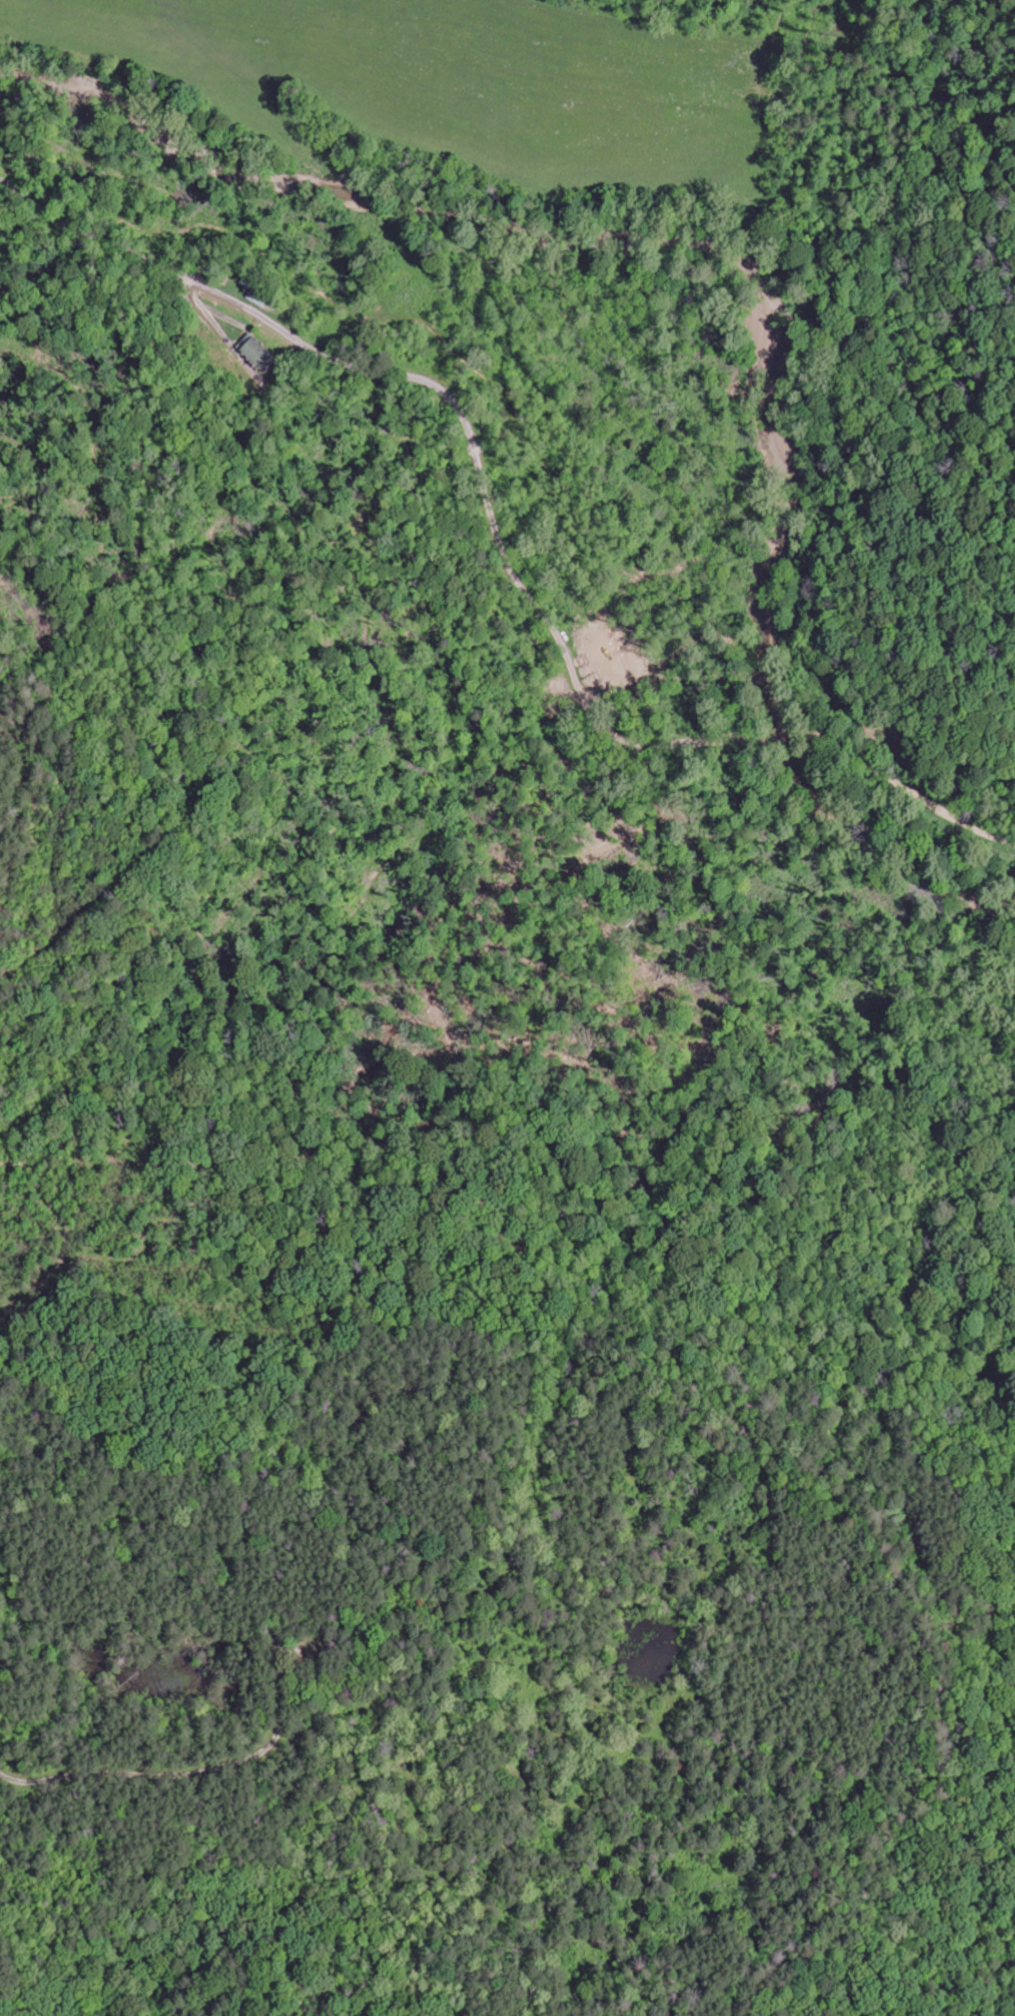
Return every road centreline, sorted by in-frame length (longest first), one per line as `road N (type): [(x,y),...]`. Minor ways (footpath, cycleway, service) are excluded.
road 1 (residential): [(1014,843),(948,816),(815,733),(659,746),(613,734),(582,700),(559,646),(502,556),(473,446),(450,400),(425,382),(310,351),(221,296),(50,215),(0,180)]
road 2 (track): [(0,1770),(16,1781),(235,1764),(272,1747),(283,1720)]

